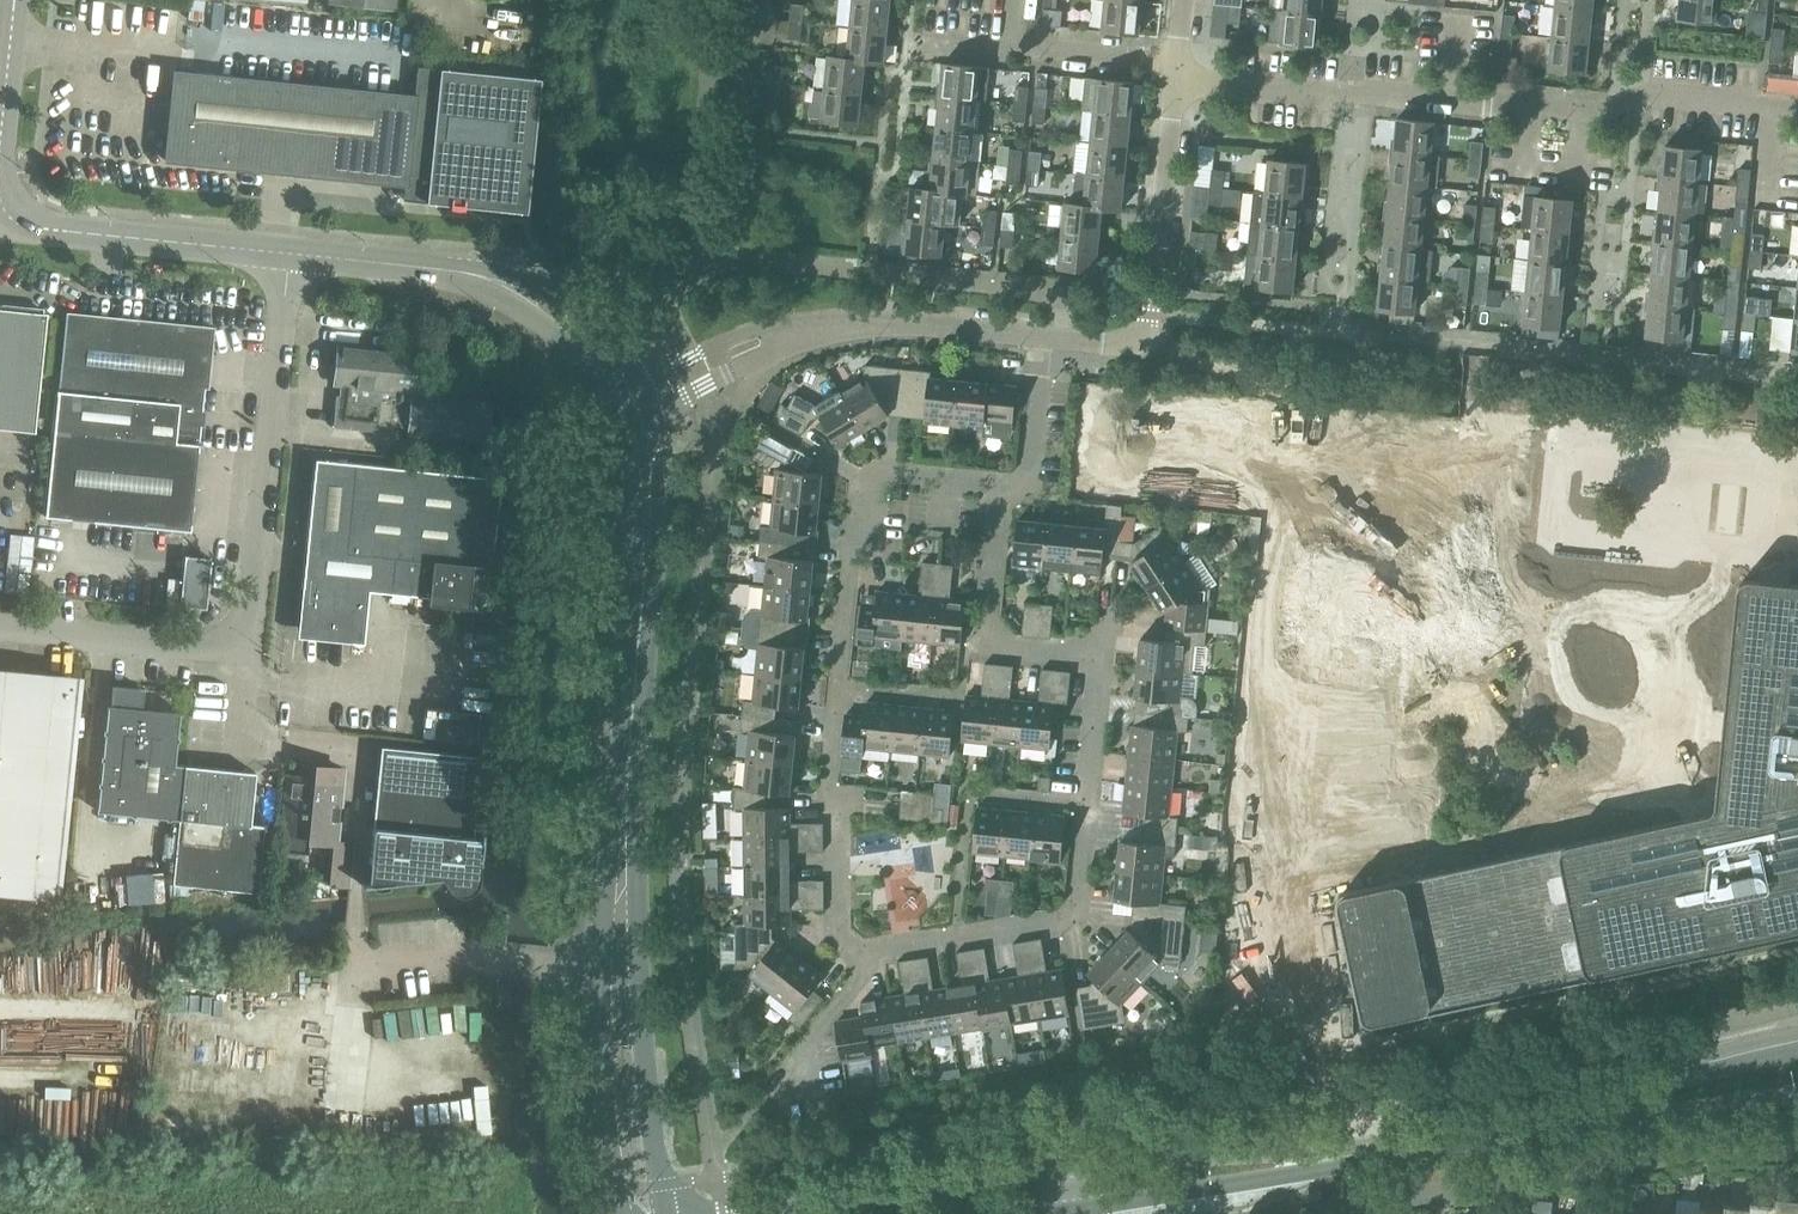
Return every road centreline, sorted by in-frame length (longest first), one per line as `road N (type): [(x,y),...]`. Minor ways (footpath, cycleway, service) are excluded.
road 1 (tertiary): [(1797,1054),(1567,1110),(1336,1148),(1060,1166),(738,1213)]
road 2 (tertiary): [(646,1213),(629,1116),(623,966),(627,786),(646,584),(645,456),(628,401)]
road 3 (tertiary): [(1065,1213),(1797,1096)]
road 4 (residential): [(879,949),(1064,919),(1079,904),(1102,665),(1093,654),(994,643),(988,634),(1002,483)]
road 5 (residential): [(1179,75),(1602,112),(1663,95),(1797,111)]
road 6 (residential): [(879,949),(862,947),(838,928),(840,820),(826,784),(858,513),(870,485)]
road 7 (unclassified): [(628,401),(809,326),(1045,339)]
road 8 (tertiary): [(289,255),(483,277),(547,308),(599,356),(628,401)]
road 9 (unclassified): [(1045,339),(1131,345),(1146,338),(1179,75)]
road 10 (tertiary): [(10,201),(30,223),(60,234),(289,255)]
road 11 (residential): [(1180,61),(910,35)]
road 12 (unclassified): [(252,644),(0,620)]
road 13 (unclassified): [(252,644),(248,742),(364,756)]
road 14 (unclassified): [(277,435),(252,644)]
road 15 (tertiary): [(10,201),(0,171),(16,0)]
road 16 (unclassified): [(277,435),(289,255)]
road 17 (residential): [(1002,483),(1029,474),(1035,462),(1045,339)]
road 18 (residential): [(781,1075),(879,949)]
road 19 (residential): [(870,485),(904,472),(1002,483)]

